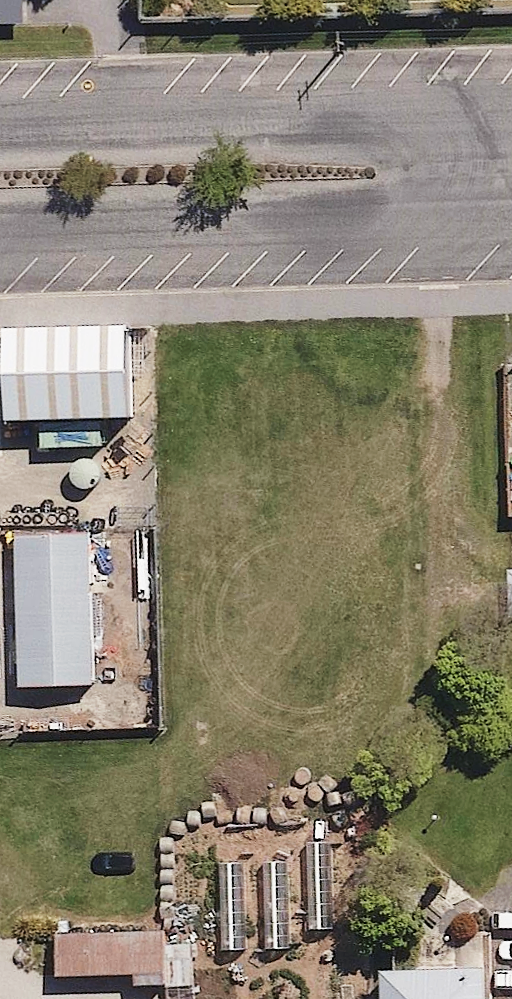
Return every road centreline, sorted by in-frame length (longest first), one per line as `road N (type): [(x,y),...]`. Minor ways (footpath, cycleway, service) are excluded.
road 1 (residential): [(511,212),(0,228)]
road 2 (residential): [(0,124),(511,112)]

